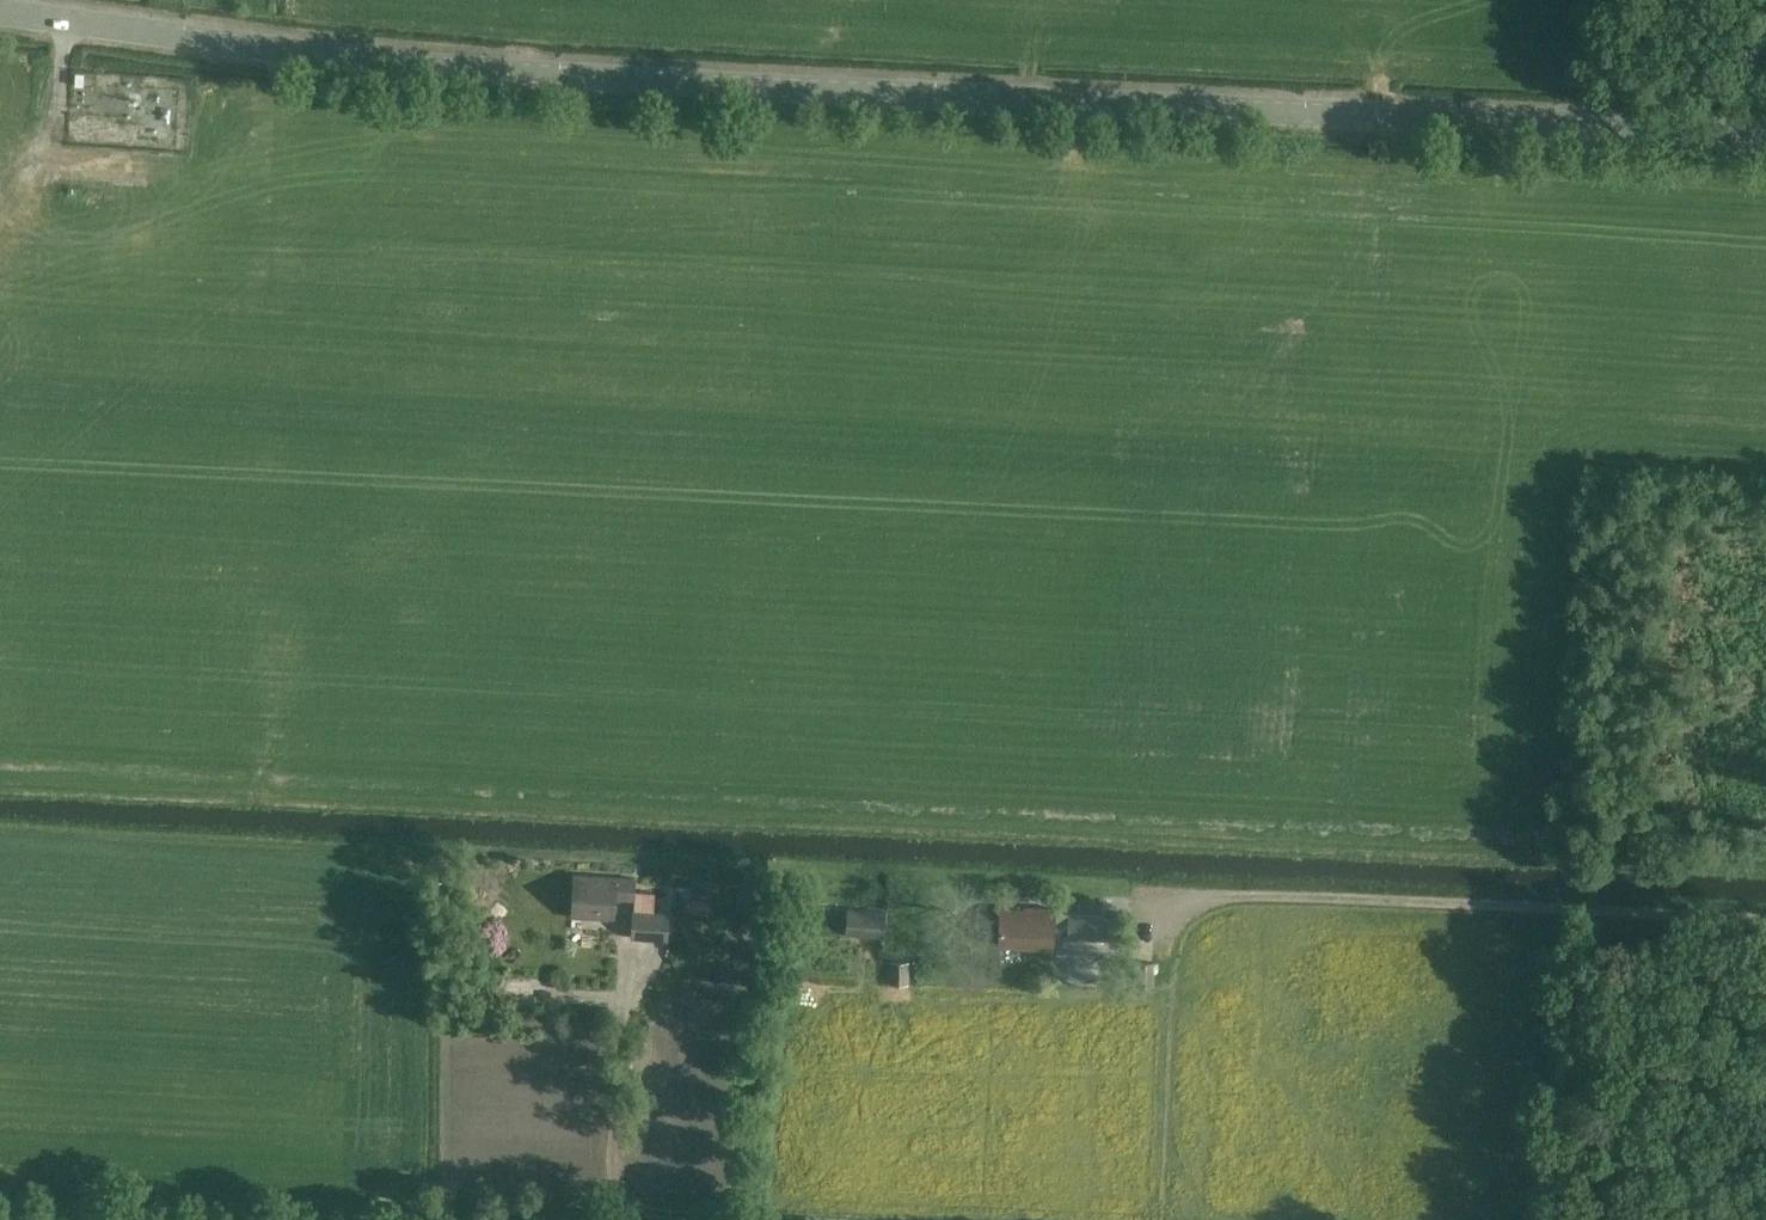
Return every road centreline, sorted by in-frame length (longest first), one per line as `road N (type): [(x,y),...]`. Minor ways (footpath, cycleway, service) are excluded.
road 1 (tertiary): [(1765,134),(560,77),(0,12)]
road 2 (track): [(782,1219),(0,1183)]
road 3 (track): [(1765,917),(1190,888)]

